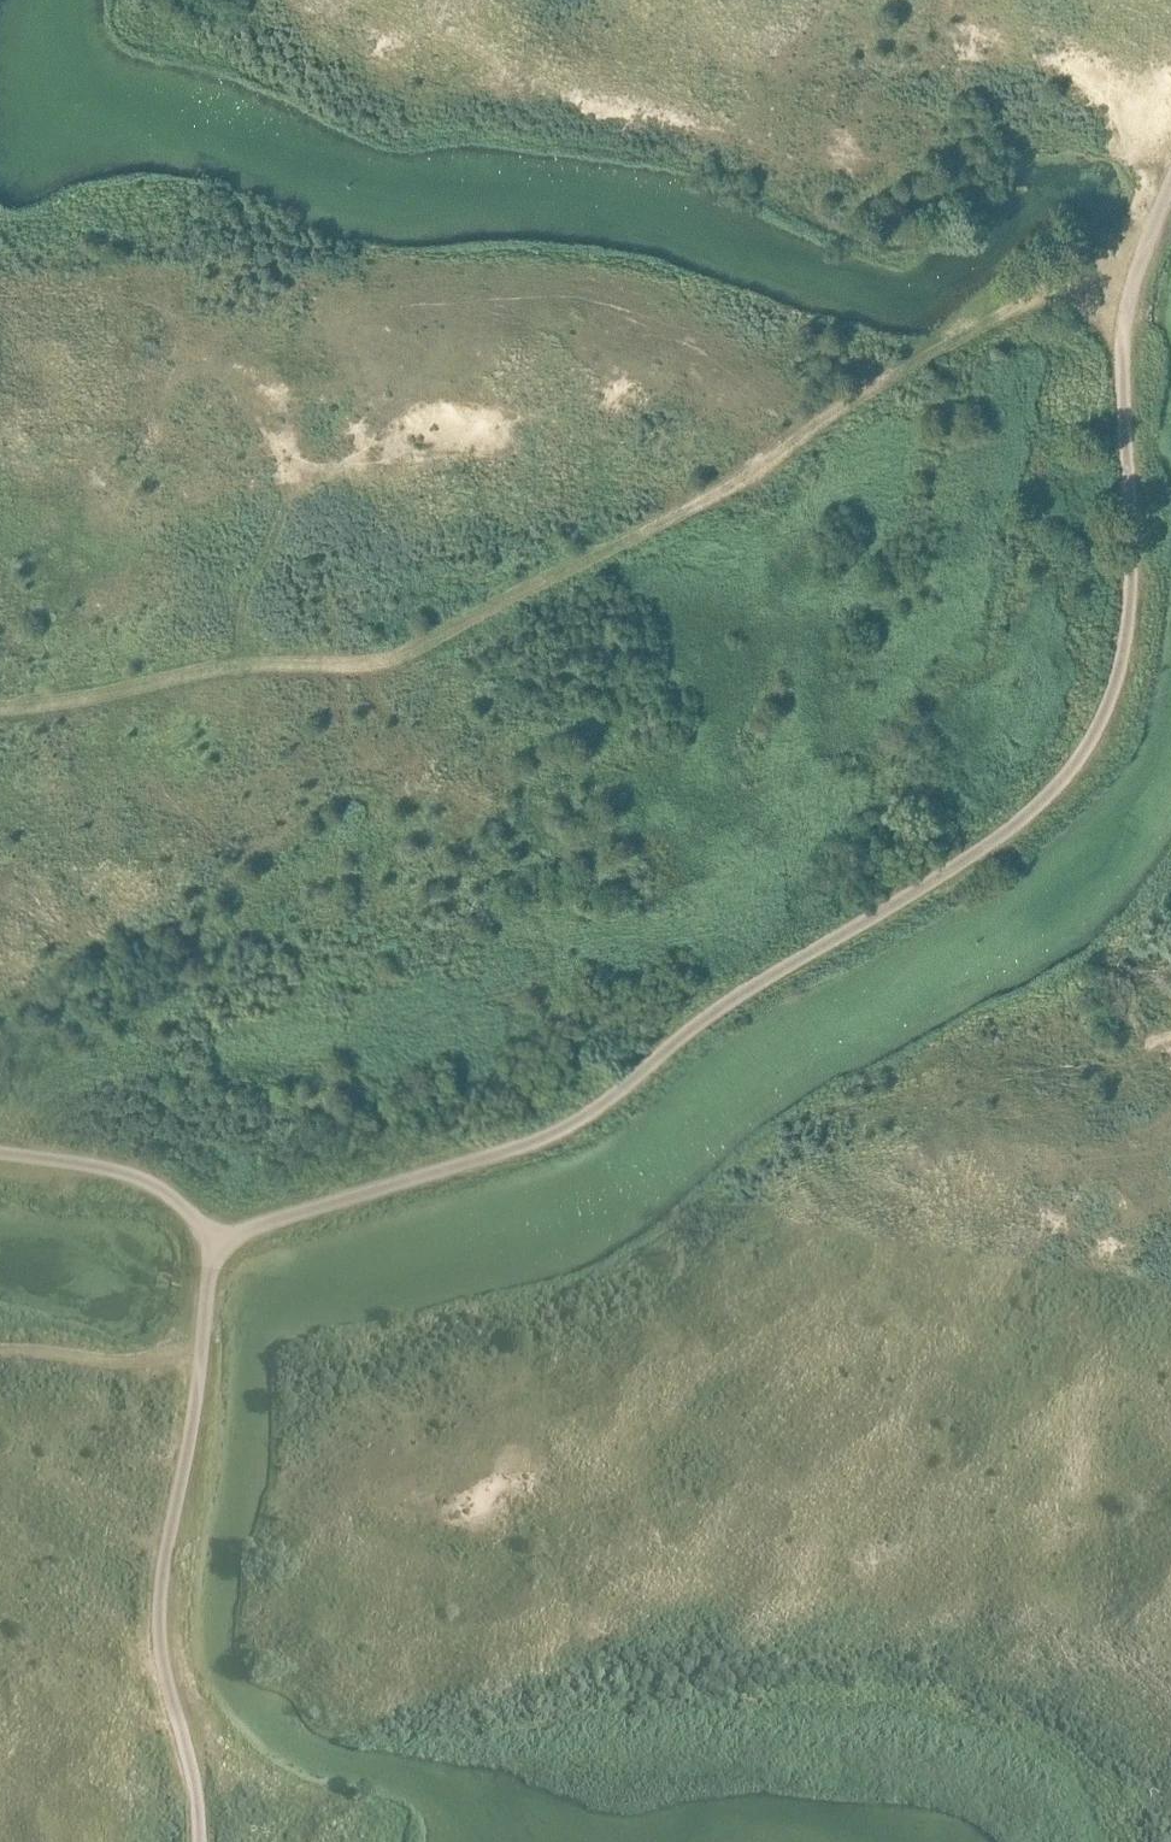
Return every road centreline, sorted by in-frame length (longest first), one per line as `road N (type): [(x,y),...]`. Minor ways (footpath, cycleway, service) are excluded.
road 1 (track): [(0,705),(234,666),(393,660),(697,504),(871,387),(1026,306),(1062,289),(1134,280)]
road 2 (track): [(218,1241),(165,1633),(204,1841)]
road 3 (track): [(0,1150),(99,1166),(179,1198),(218,1241)]

